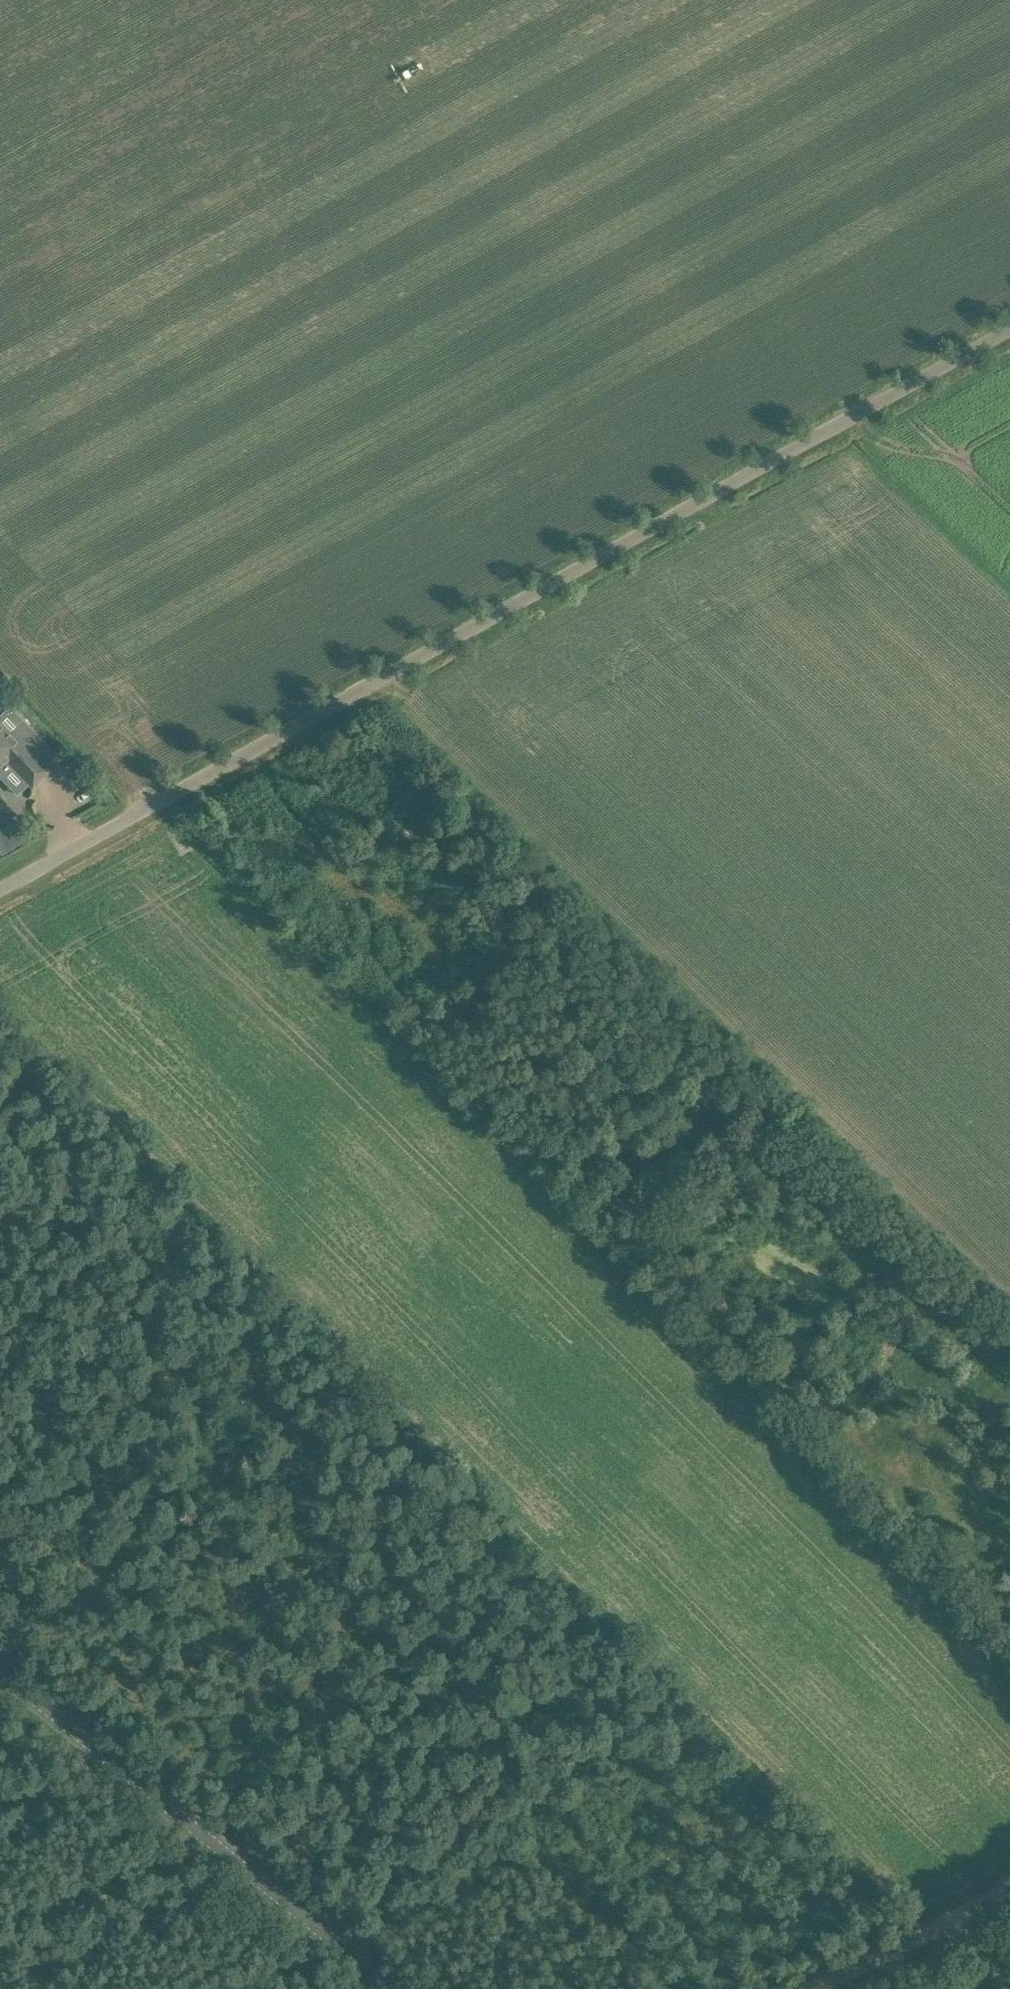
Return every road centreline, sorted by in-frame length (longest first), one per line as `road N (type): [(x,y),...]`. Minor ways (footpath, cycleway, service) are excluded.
road 1 (unclassified): [(0,889),(1009,330)]
road 2 (tertiary): [(392,1988),(0,1668)]
road 3 (track): [(770,1988),(1009,1883)]

